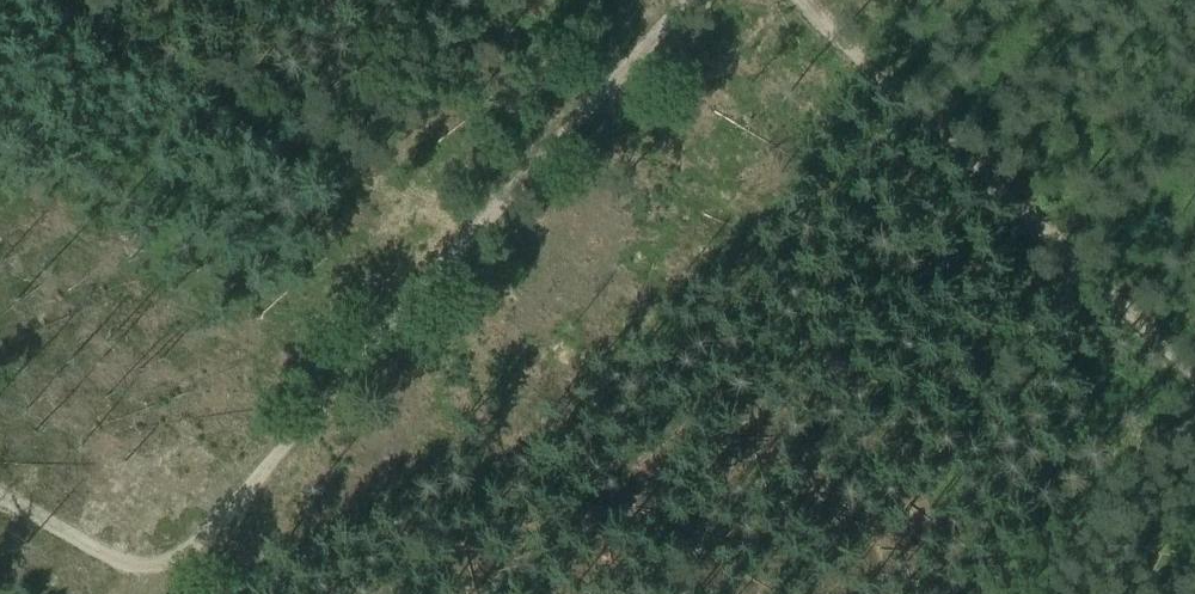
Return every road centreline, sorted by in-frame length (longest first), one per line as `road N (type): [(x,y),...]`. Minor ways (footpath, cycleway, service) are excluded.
road 1 (track): [(663,20),(193,545),(149,565),(115,558),(0,498)]
road 2 (track): [(795,0),(1194,383)]

